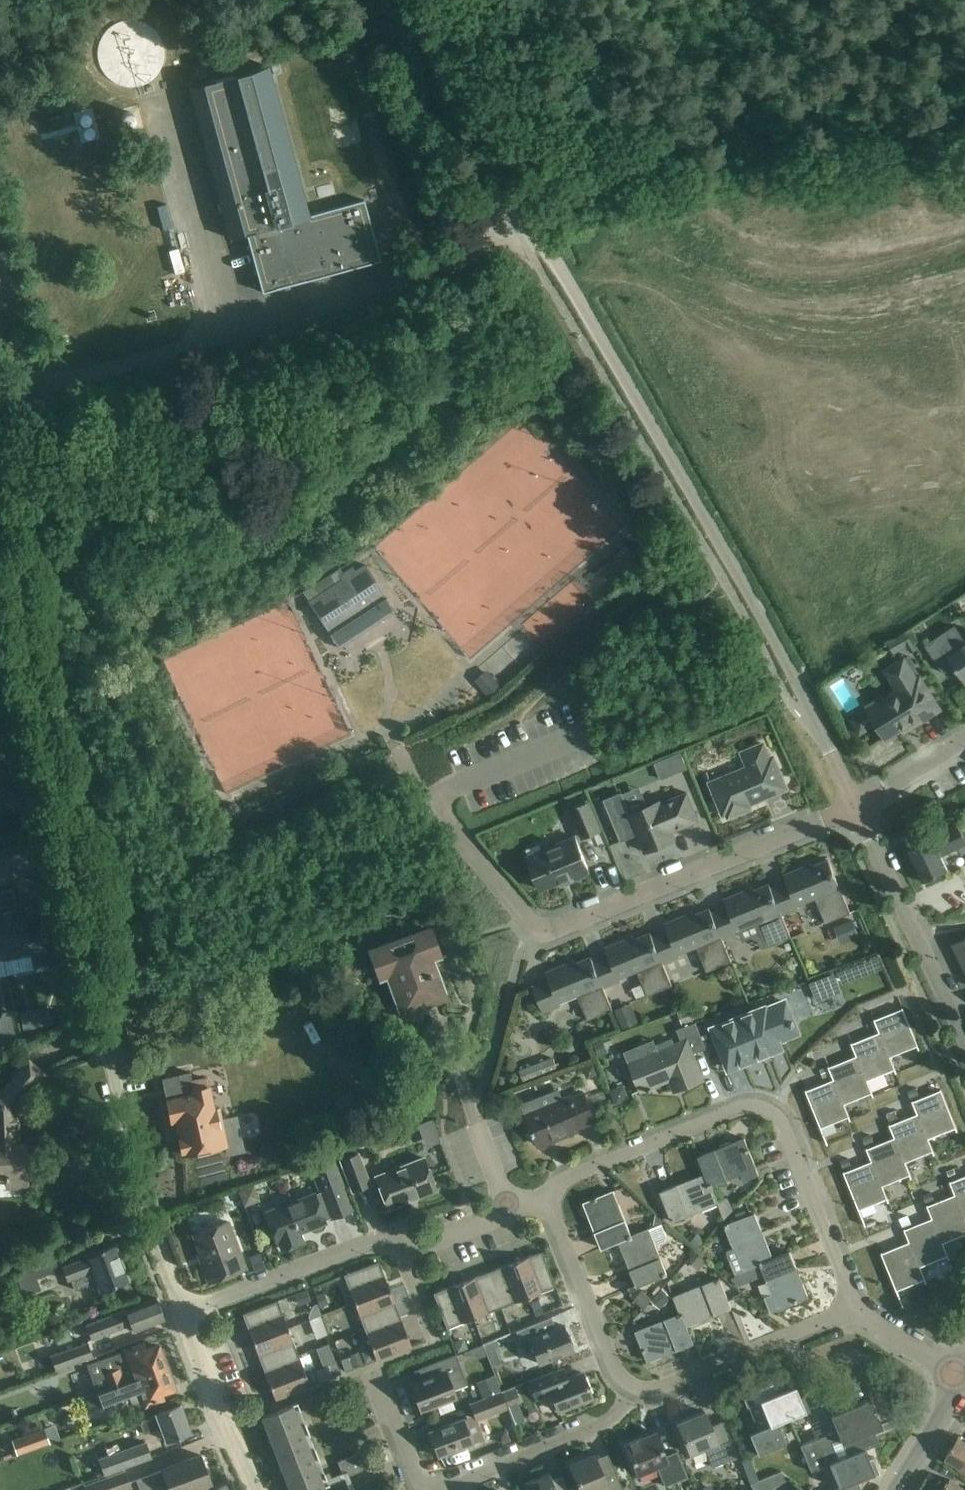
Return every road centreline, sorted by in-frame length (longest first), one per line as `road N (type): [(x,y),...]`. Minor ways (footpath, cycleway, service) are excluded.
road 1 (residential): [(854,806),(549,936),(529,929),(400,756)]
road 2 (track): [(0,397),(243,331),(451,265),(533,228)]
road 3 (residential): [(851,1306),(768,1115),(747,1110),(545,1196)]
road 4 (track): [(743,586),(533,228)]
road 5 (residential): [(182,1317),(138,1173),(109,1038)]
road 6 (track): [(533,228),(404,0)]
road 7 (unclassified): [(964,1042),(854,806)]
road 8 (unclassified): [(854,806),(743,586)]
road 9 (residential): [(851,1306),(661,1396),(633,1396)]
road 10 (residential): [(396,1240),(182,1317)]
road 11 (residential): [(633,1396),(616,1380),(545,1196)]
road 12 (residential): [(633,1396),(589,1439),(453,1489)]
road 13 (residential): [(252,1489),(182,1317)]
road 14 (track): [(0,251),(38,388)]
road 15 (residential): [(959,1386),(851,1306)]
road 16 (residential): [(964,739),(854,806)]
road 17 (residential): [(418,1489),(370,1373)]

